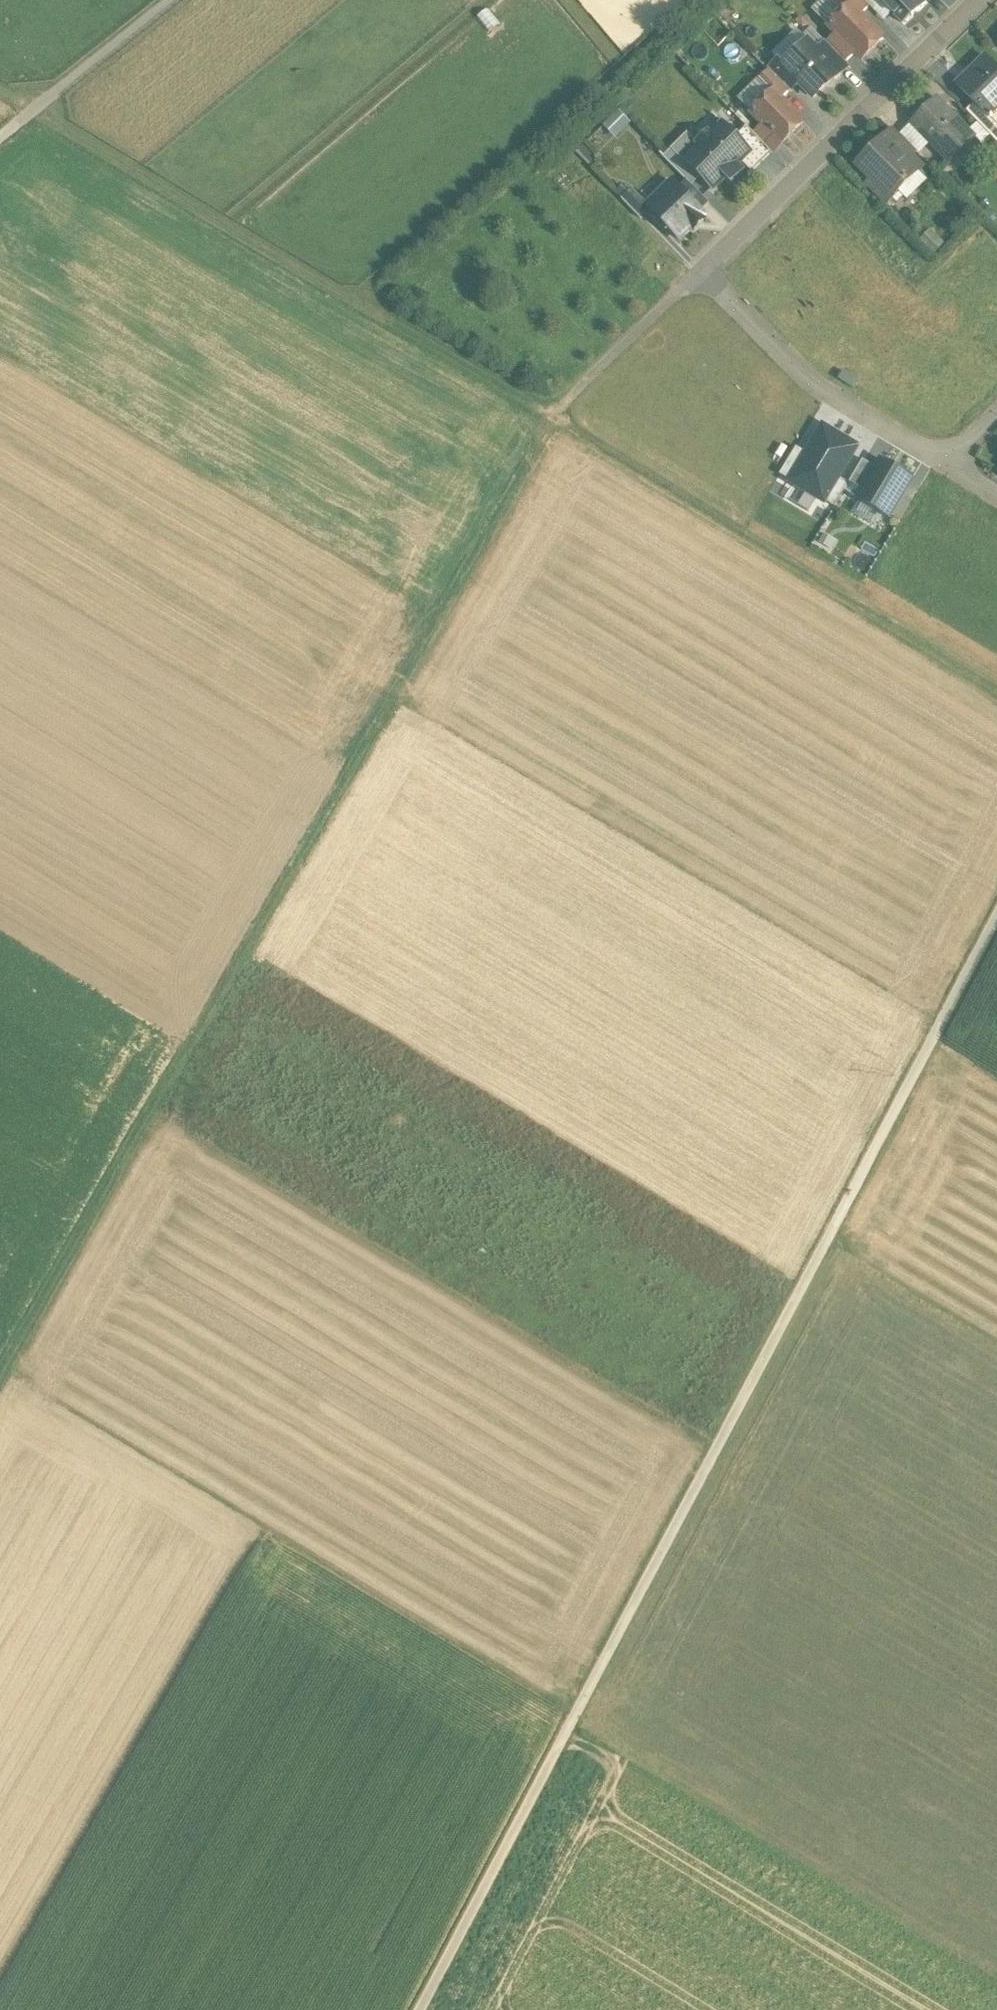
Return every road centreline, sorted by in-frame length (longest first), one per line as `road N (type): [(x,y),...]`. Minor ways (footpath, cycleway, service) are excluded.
road 1 (track): [(684,285),(557,419),(0,1406)]
road 2 (track): [(420,2009),(996,918)]
road 3 (track): [(996,686),(0,90)]
road 4 (residential): [(975,0),(702,265)]
road 5 (residential): [(946,465),(815,386),(702,265)]
road 6 (track): [(0,137),(170,0)]

